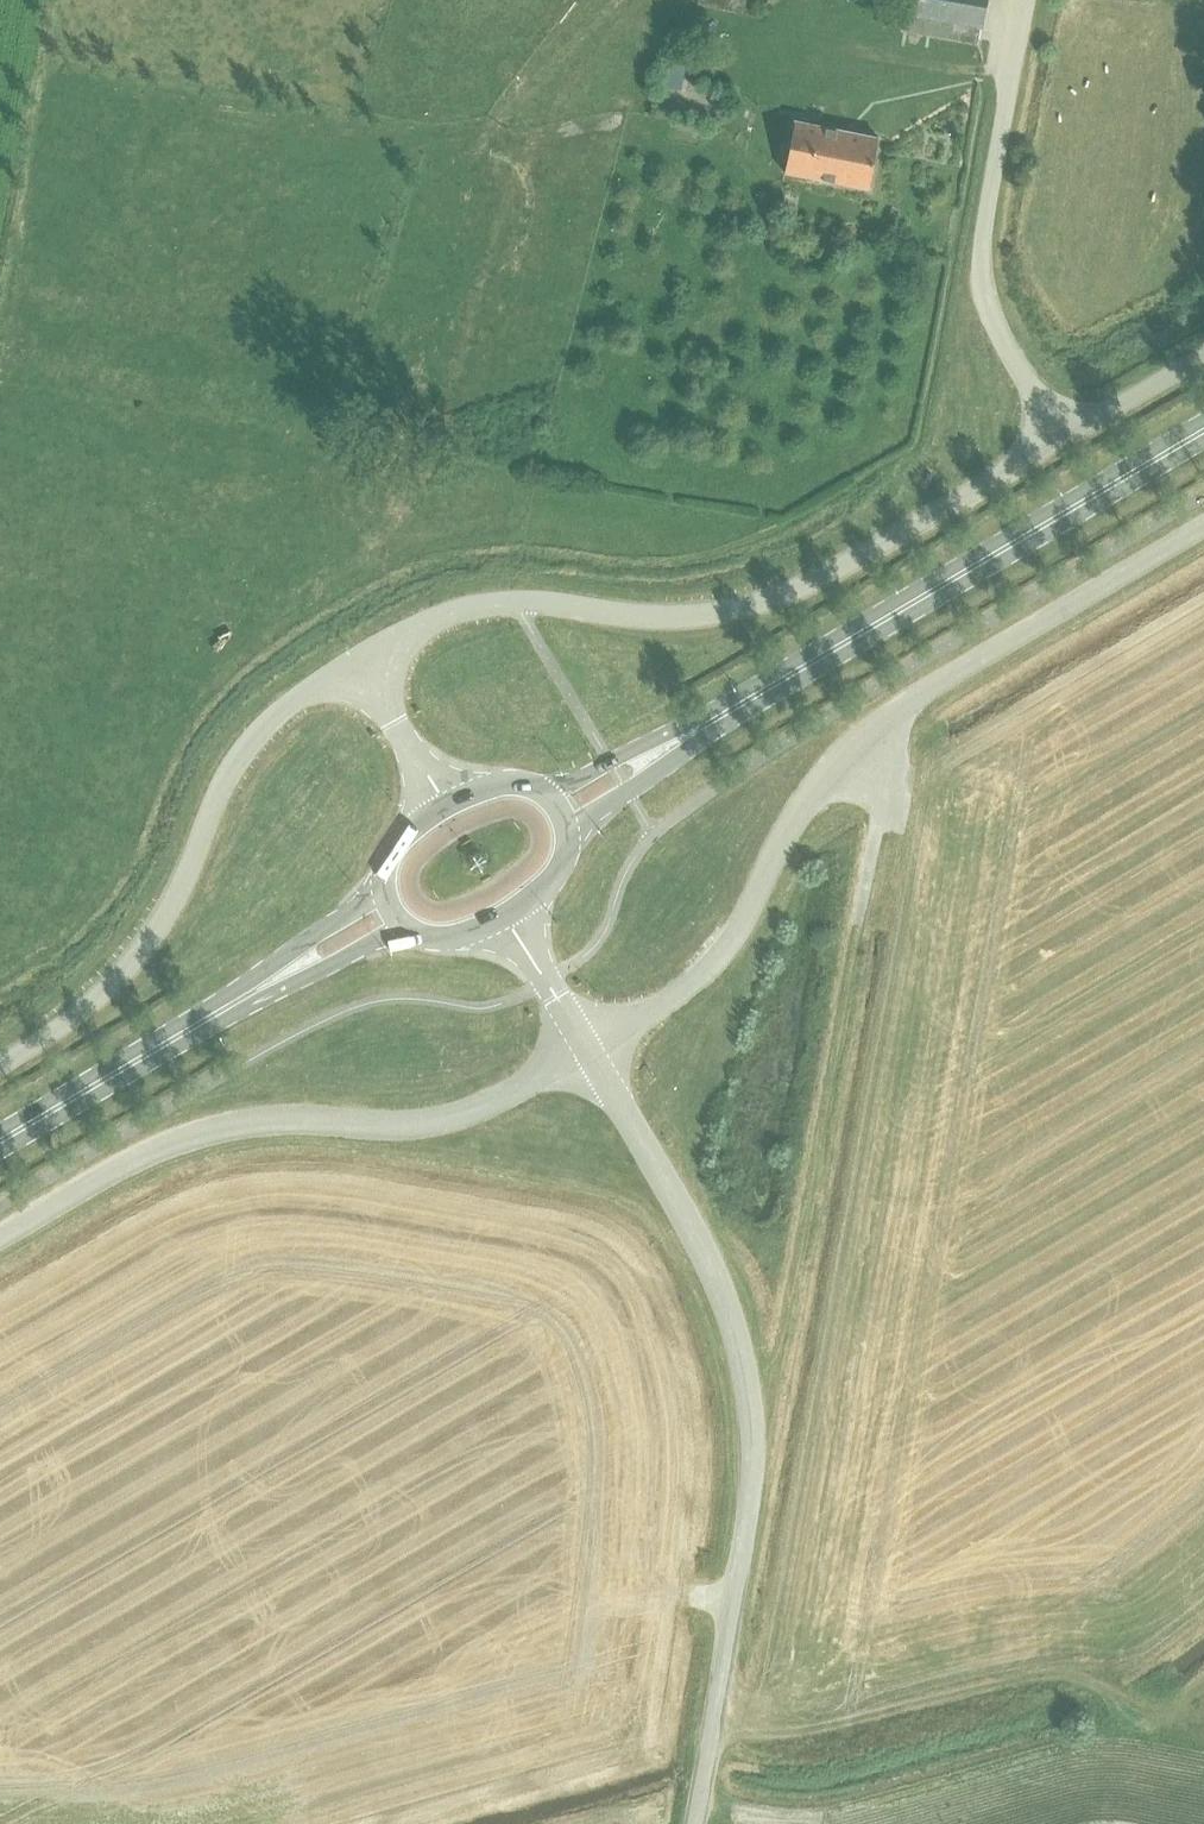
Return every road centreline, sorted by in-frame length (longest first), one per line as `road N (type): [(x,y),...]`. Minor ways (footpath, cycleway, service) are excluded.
road 1 (unclassified): [(693,1823),(755,1445),(738,1336),(695,1235),(588,1052)]
road 2 (unclassified): [(356,659),(421,621),(469,607),(539,600),(623,612),(723,610),(799,587),(1060,438)]
road 3 (unclassified): [(0,1241),(188,1138),(250,1124),(430,1125),(477,1113),(588,1052)]
road 4 (unclassified): [(0,1061),(71,1017),(144,948),(187,874),(220,780),(248,740),(283,705),(356,659)]
road 5 (primary): [(755,698),(1203,429)]
road 6 (track): [(858,933),(755,1445)]
road 7 (unclassified): [(898,715),(825,782),(784,838),(730,942),(696,979),(588,1052)]
road 8 (unclassified): [(1060,438),(990,312),(983,279),(982,244),(1026,0)]
road 9 (unclassified): [(1203,528),(898,715)]
road 10 (primary): [(383,893),(186,1031)]
road 11 (primary): [(186,1031),(405,932)]
road 12 (primary): [(569,835),(755,698)]
road 13 (primary): [(755,698),(547,796)]
road 14 (unclassified): [(898,715),(858,933)]
road 15 (primary): [(0,1142),(186,1031)]
road 16 (unclassified): [(448,808),(356,659)]
road 17 (unclassified): [(1060,438),(1203,353)]
road 18 (unclassified): [(511,917),(588,1052)]

